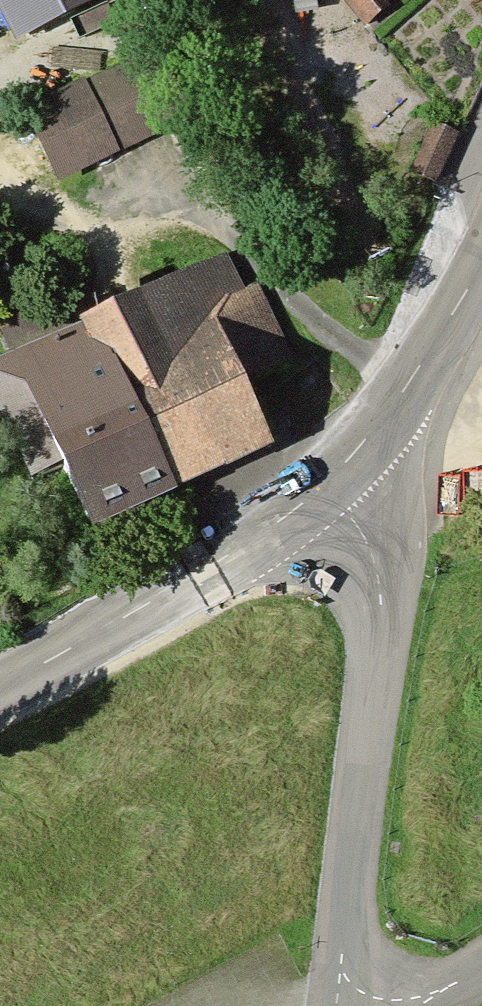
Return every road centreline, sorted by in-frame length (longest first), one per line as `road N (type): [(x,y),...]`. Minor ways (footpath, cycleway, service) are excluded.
road 1 (tertiary): [(340,1005),(387,625),(383,577),(332,485)]
road 2 (secondary): [(332,485),(263,538),(0,687)]
road 3 (secondary): [(481,259),(416,380),(332,485)]

